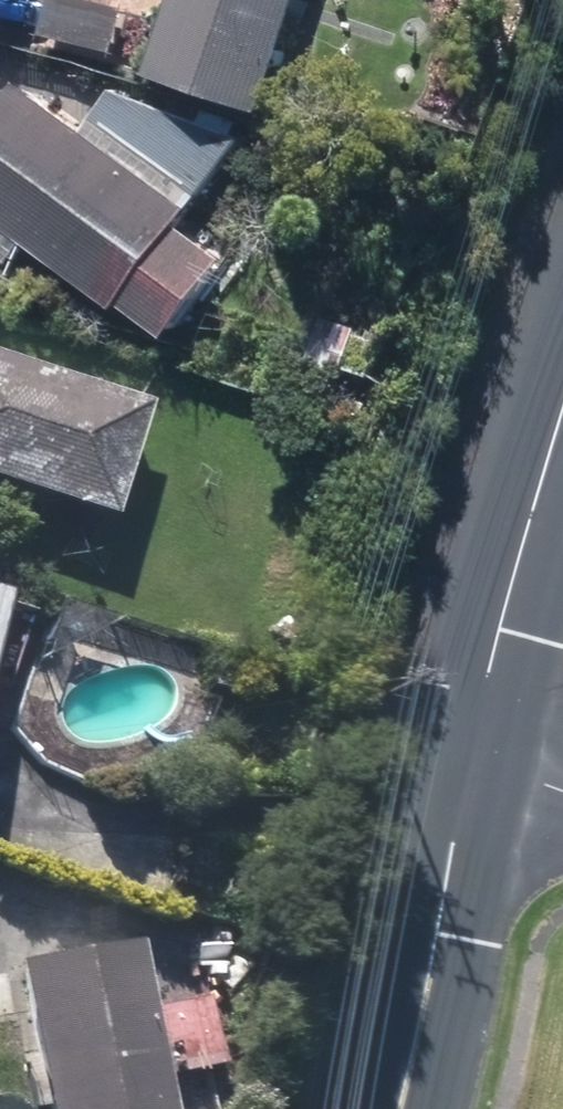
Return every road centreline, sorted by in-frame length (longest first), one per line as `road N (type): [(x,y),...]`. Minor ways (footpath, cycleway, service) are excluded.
road 1 (secondary): [(465,750),(391,1108)]
road 2 (secondary): [(562,427),(465,750)]

